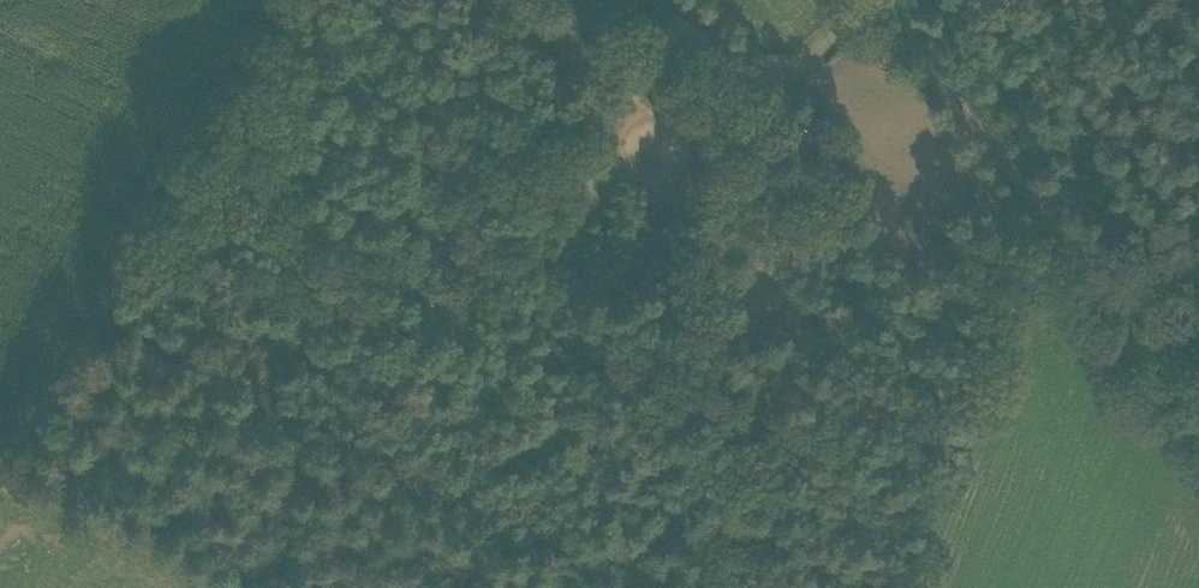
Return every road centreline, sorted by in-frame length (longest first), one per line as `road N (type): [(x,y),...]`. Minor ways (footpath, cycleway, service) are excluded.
road 1 (track): [(1198,270),(1092,295),(862,0)]

